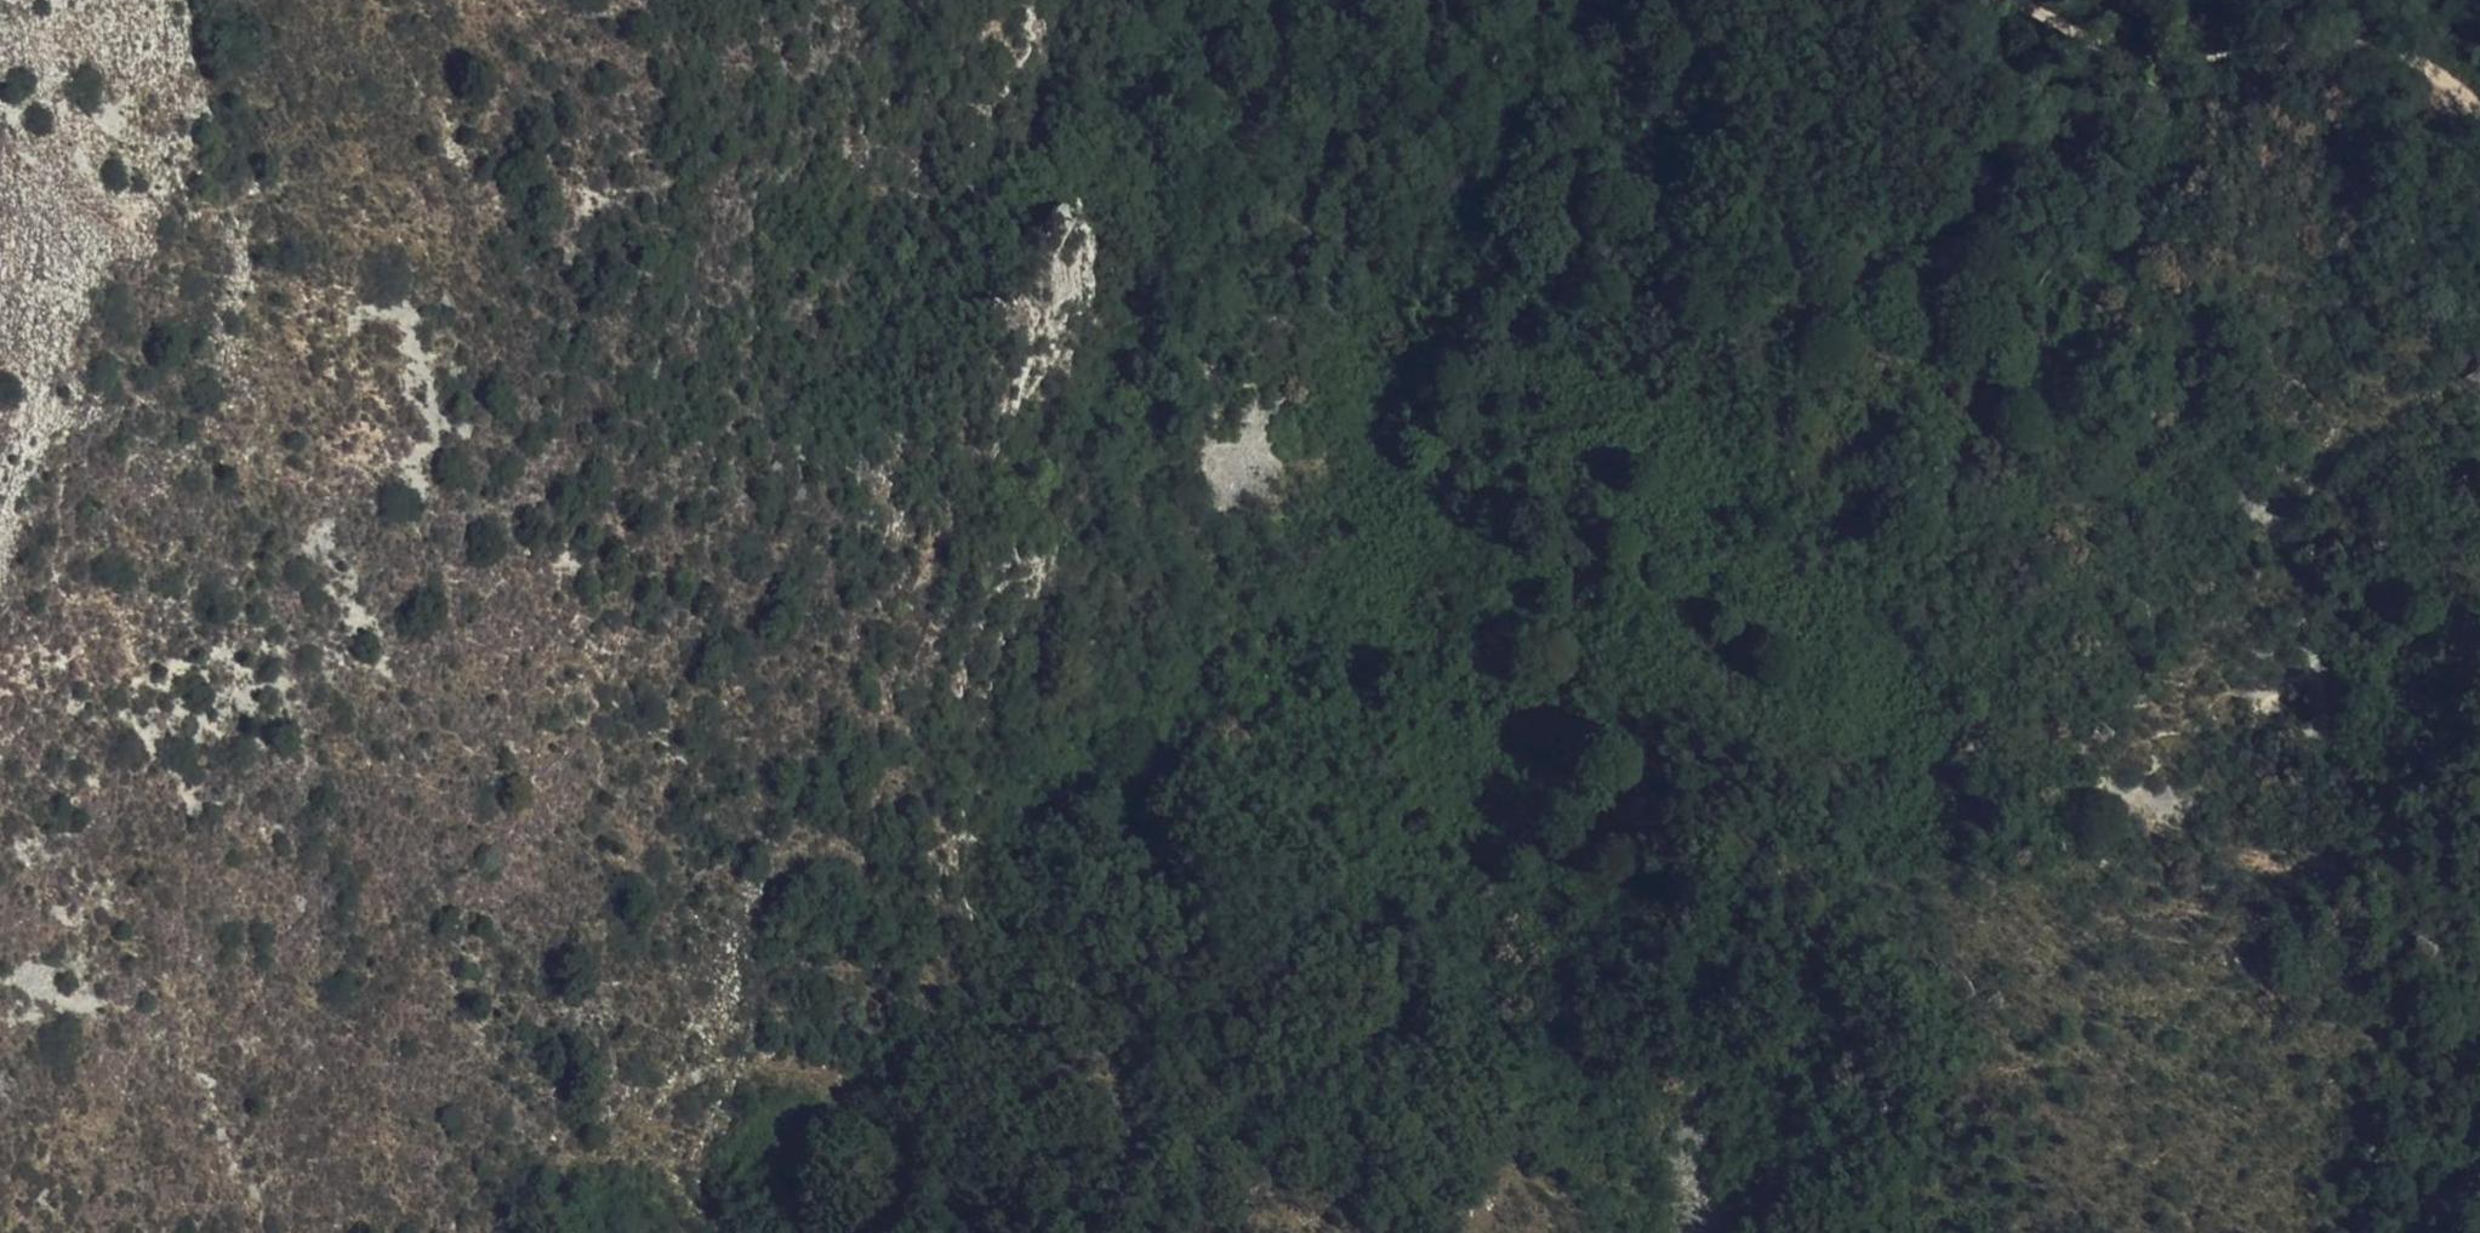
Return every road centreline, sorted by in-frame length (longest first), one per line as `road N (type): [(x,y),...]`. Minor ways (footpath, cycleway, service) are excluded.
road 1 (track): [(2479,108),(2458,84),(2357,47),(2198,64),(2036,0)]

